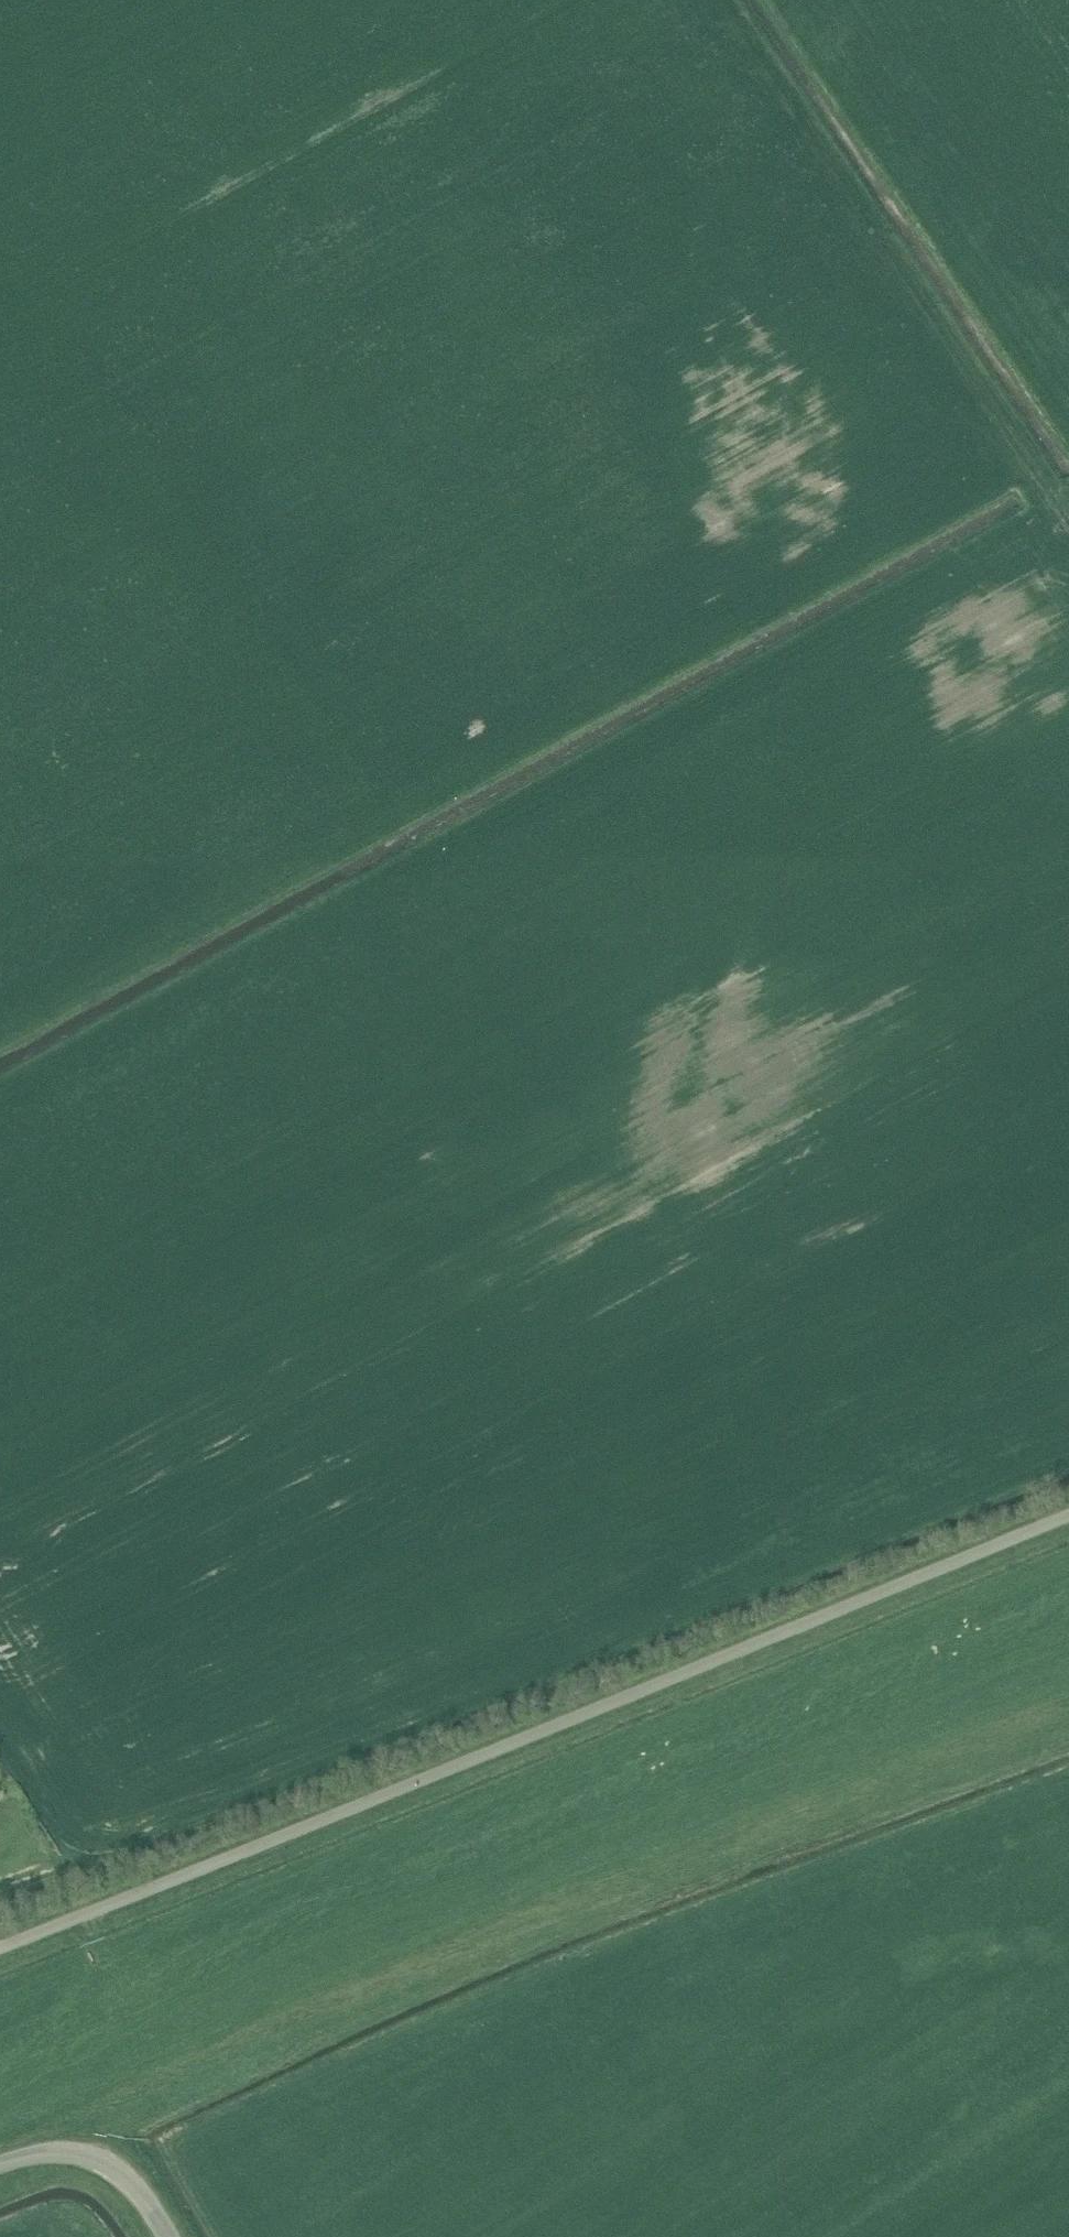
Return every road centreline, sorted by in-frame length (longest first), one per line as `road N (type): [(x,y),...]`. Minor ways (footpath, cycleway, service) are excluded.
road 1 (unclassified): [(0,1959),(1068,1523)]
road 2 (unclassified): [(133,2236),(79,2193),(0,2199)]

